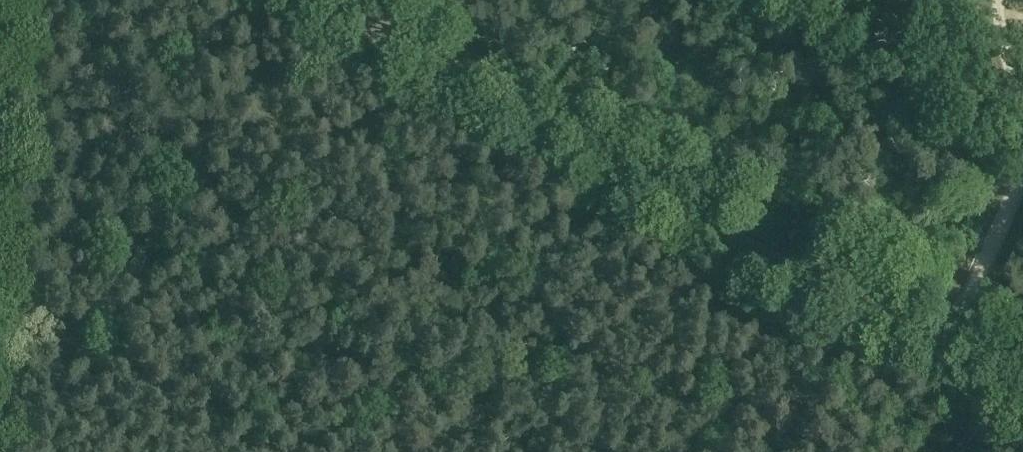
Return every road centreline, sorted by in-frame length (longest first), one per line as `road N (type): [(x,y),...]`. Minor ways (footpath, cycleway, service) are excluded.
road 1 (unclassified): [(334,0),(775,261),(854,301),(1022,364)]

